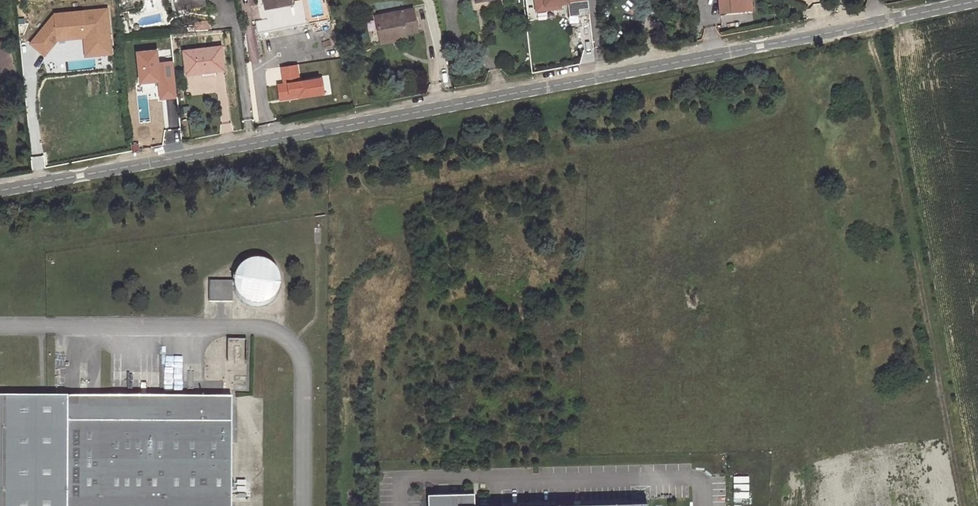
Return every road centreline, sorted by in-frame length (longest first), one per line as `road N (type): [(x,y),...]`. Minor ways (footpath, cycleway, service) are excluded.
road 1 (unclassified): [(0,190),(977,0)]
road 2 (track): [(871,24),(963,505)]

